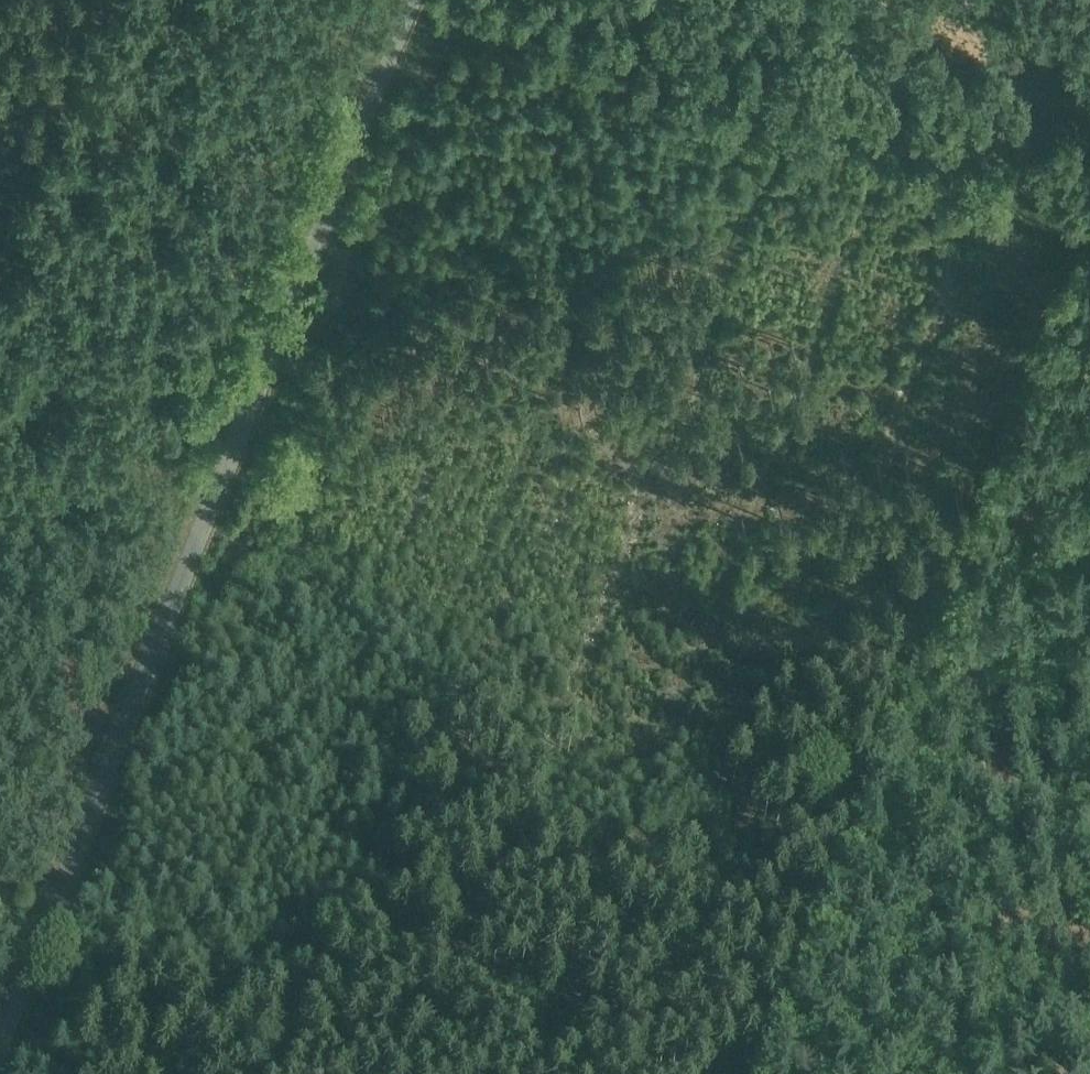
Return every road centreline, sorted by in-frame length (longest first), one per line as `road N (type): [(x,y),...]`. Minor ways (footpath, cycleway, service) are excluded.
road 1 (unclassified): [(0,1041),(410,0)]
road 2 (track): [(518,0),(1089,225)]

